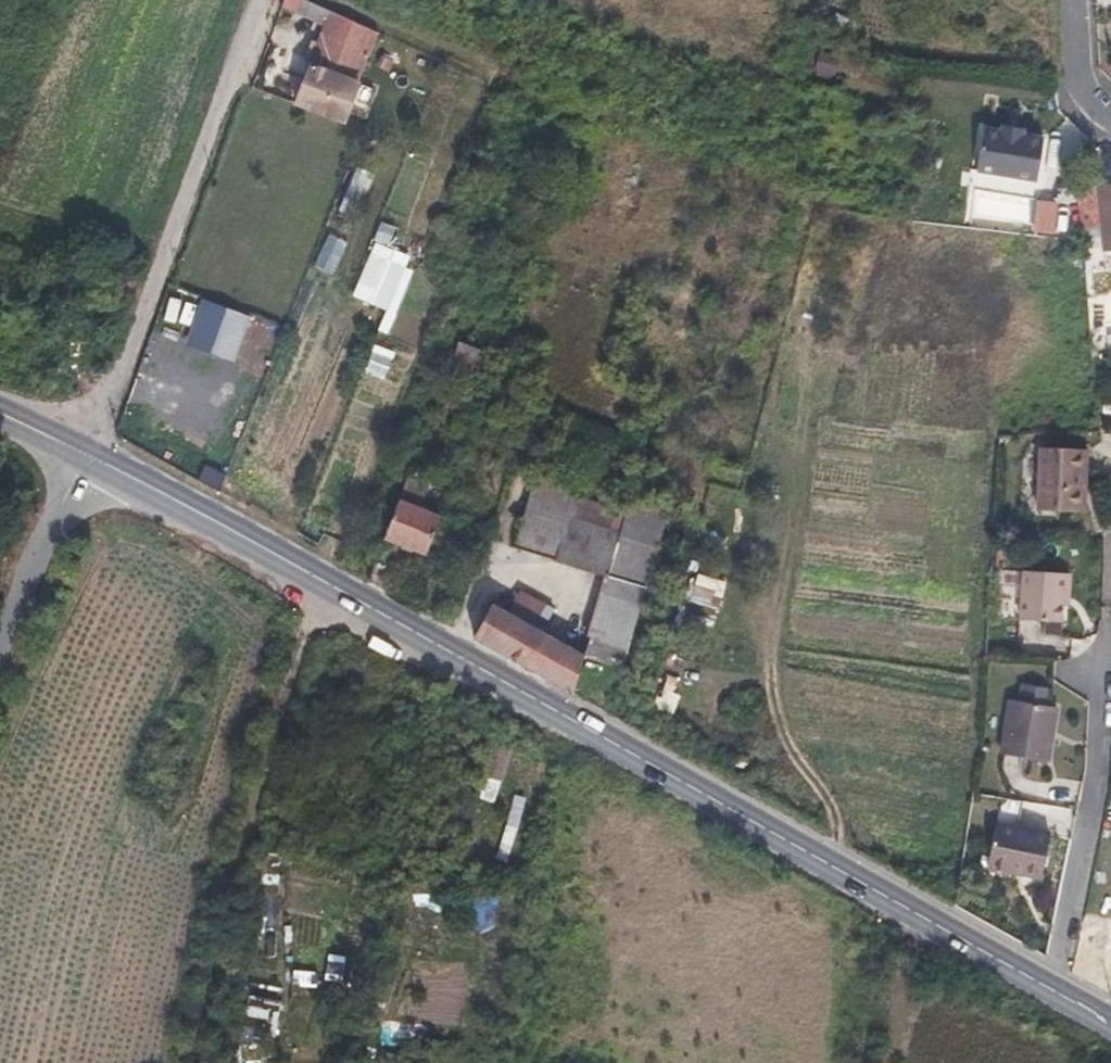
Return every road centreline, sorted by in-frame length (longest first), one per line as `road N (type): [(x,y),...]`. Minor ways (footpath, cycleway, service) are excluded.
road 1 (secondary): [(1054,990),(809,846),(93,458)]
road 2 (track): [(193,1062),(249,799),(312,577)]
road 3 (unclassified): [(93,458),(261,0)]
road 4 (residential): [(1054,990),(1103,772),(1110,661)]
road 5 (unclassified): [(0,638),(93,458)]
road 6 (residential): [(1110,116),(1099,112),(1077,66),(1071,0)]

